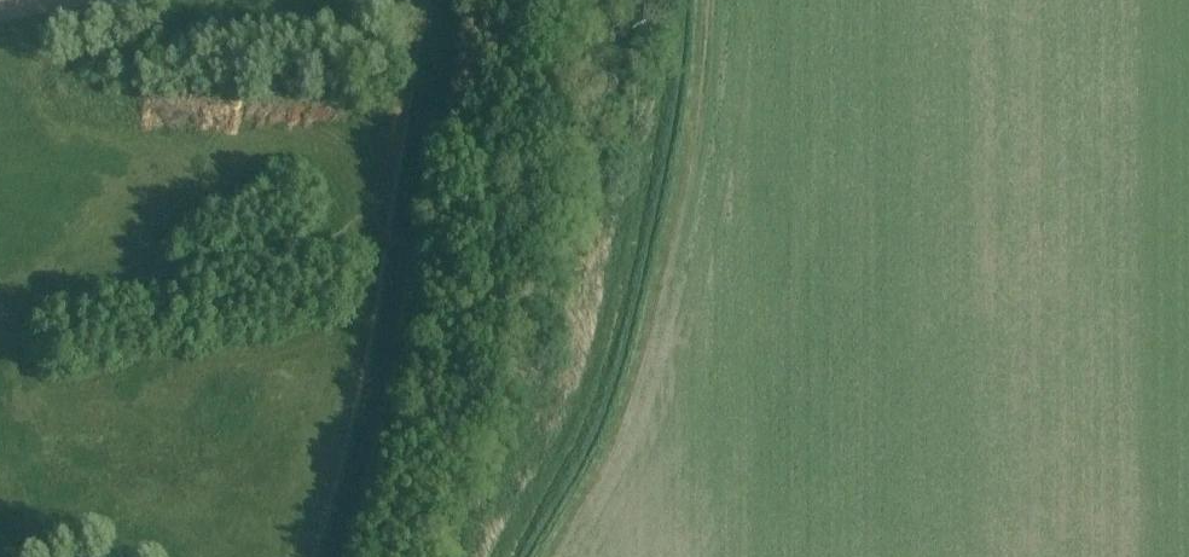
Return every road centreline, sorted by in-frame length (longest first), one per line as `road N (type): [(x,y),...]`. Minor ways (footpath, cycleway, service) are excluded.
road 1 (track): [(454,0),(379,416),(338,556)]

